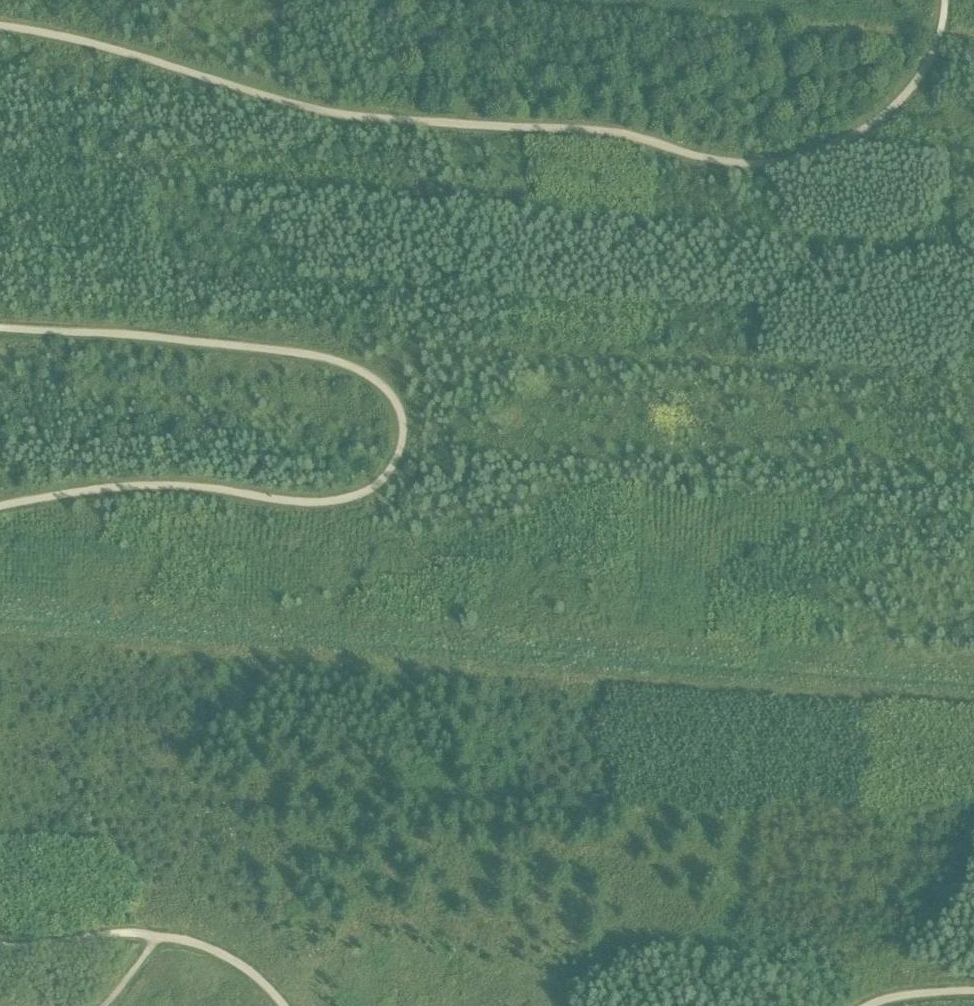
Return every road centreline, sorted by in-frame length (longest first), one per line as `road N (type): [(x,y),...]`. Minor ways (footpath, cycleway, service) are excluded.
road 1 (track): [(973,702),(0,635)]

